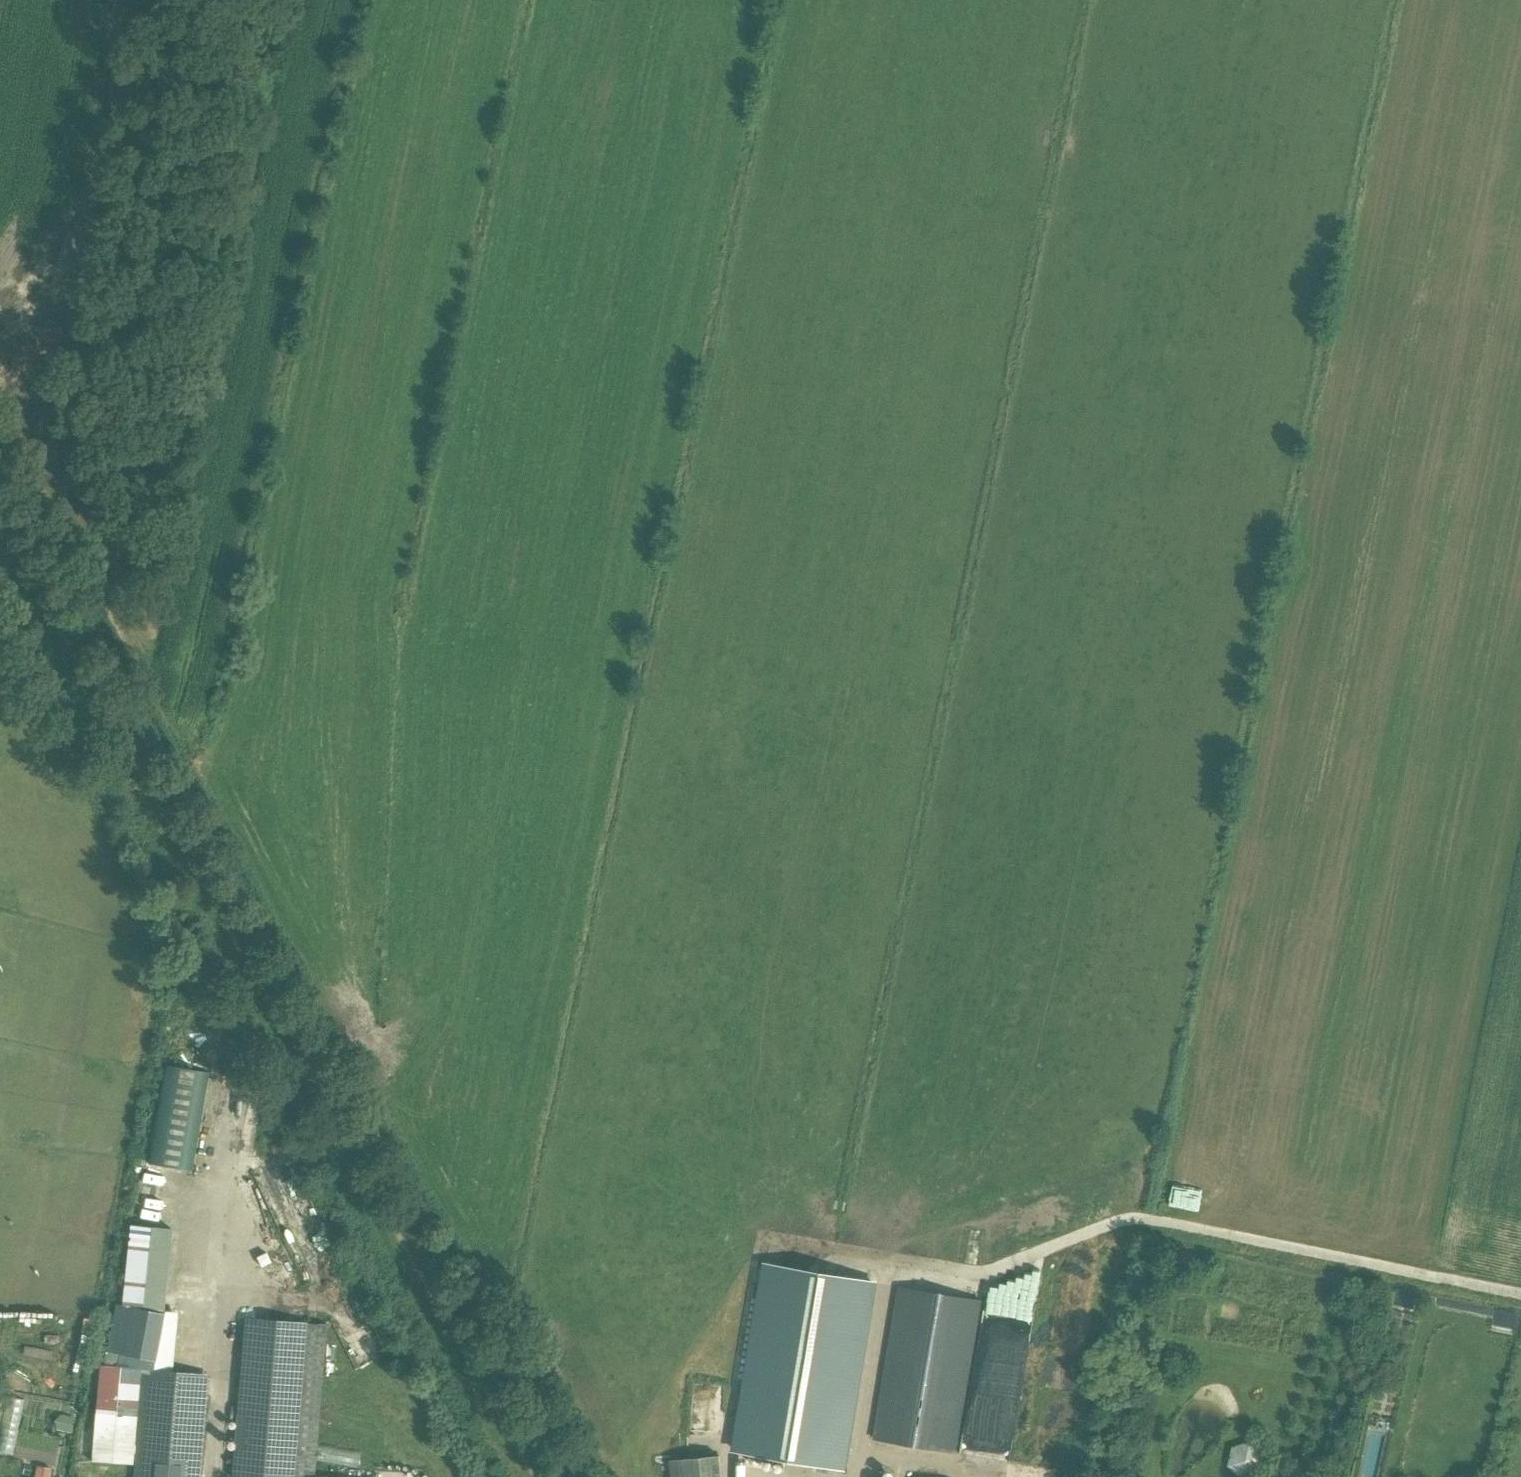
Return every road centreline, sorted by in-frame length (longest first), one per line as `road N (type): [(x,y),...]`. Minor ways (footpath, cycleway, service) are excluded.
road 1 (track): [(893,1264),(982,1275),(1121,1221),(1154,1221),(1520,1295)]

